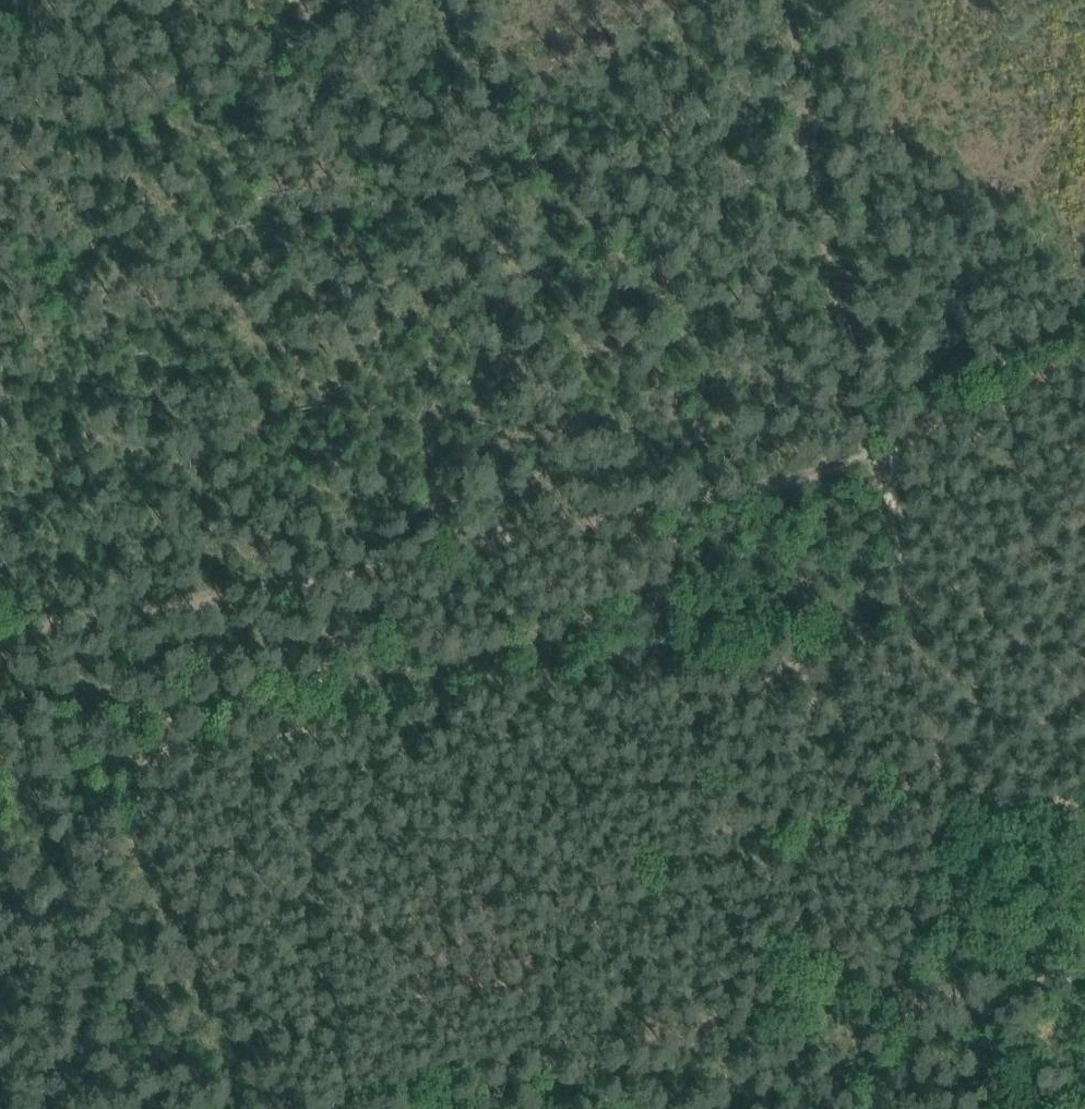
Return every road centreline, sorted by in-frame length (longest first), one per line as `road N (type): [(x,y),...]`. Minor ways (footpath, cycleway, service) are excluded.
road 1 (track): [(1084,350),(880,456)]

